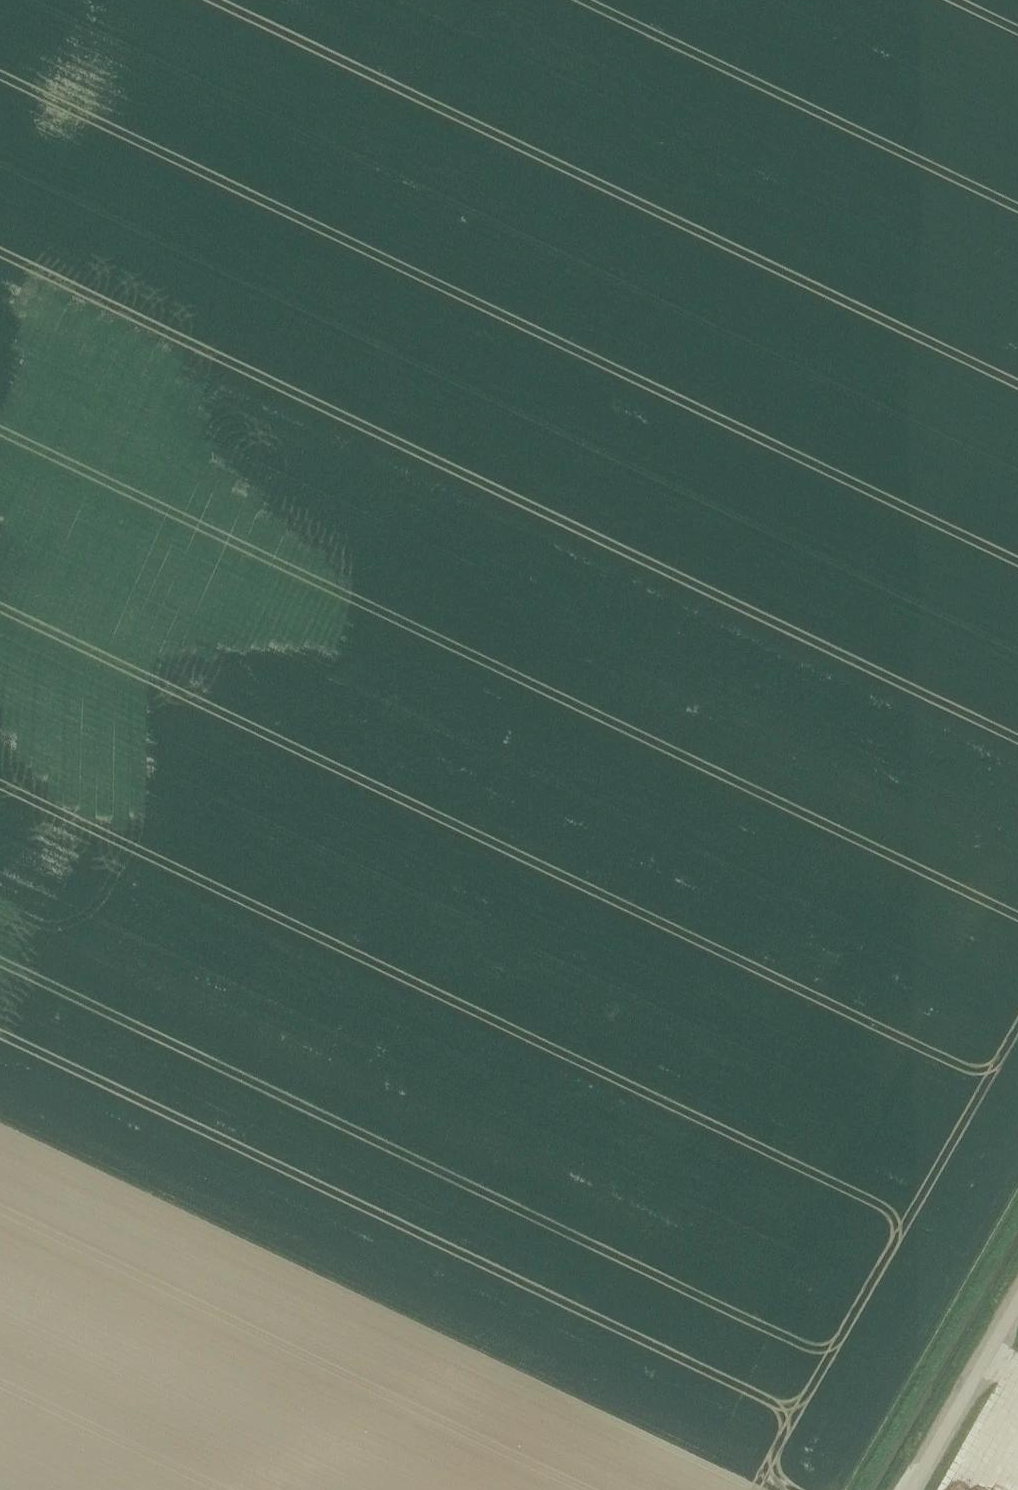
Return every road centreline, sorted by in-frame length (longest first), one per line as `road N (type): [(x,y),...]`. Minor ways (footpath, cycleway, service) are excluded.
road 1 (unclassified): [(912,1489),(1017,1305)]

